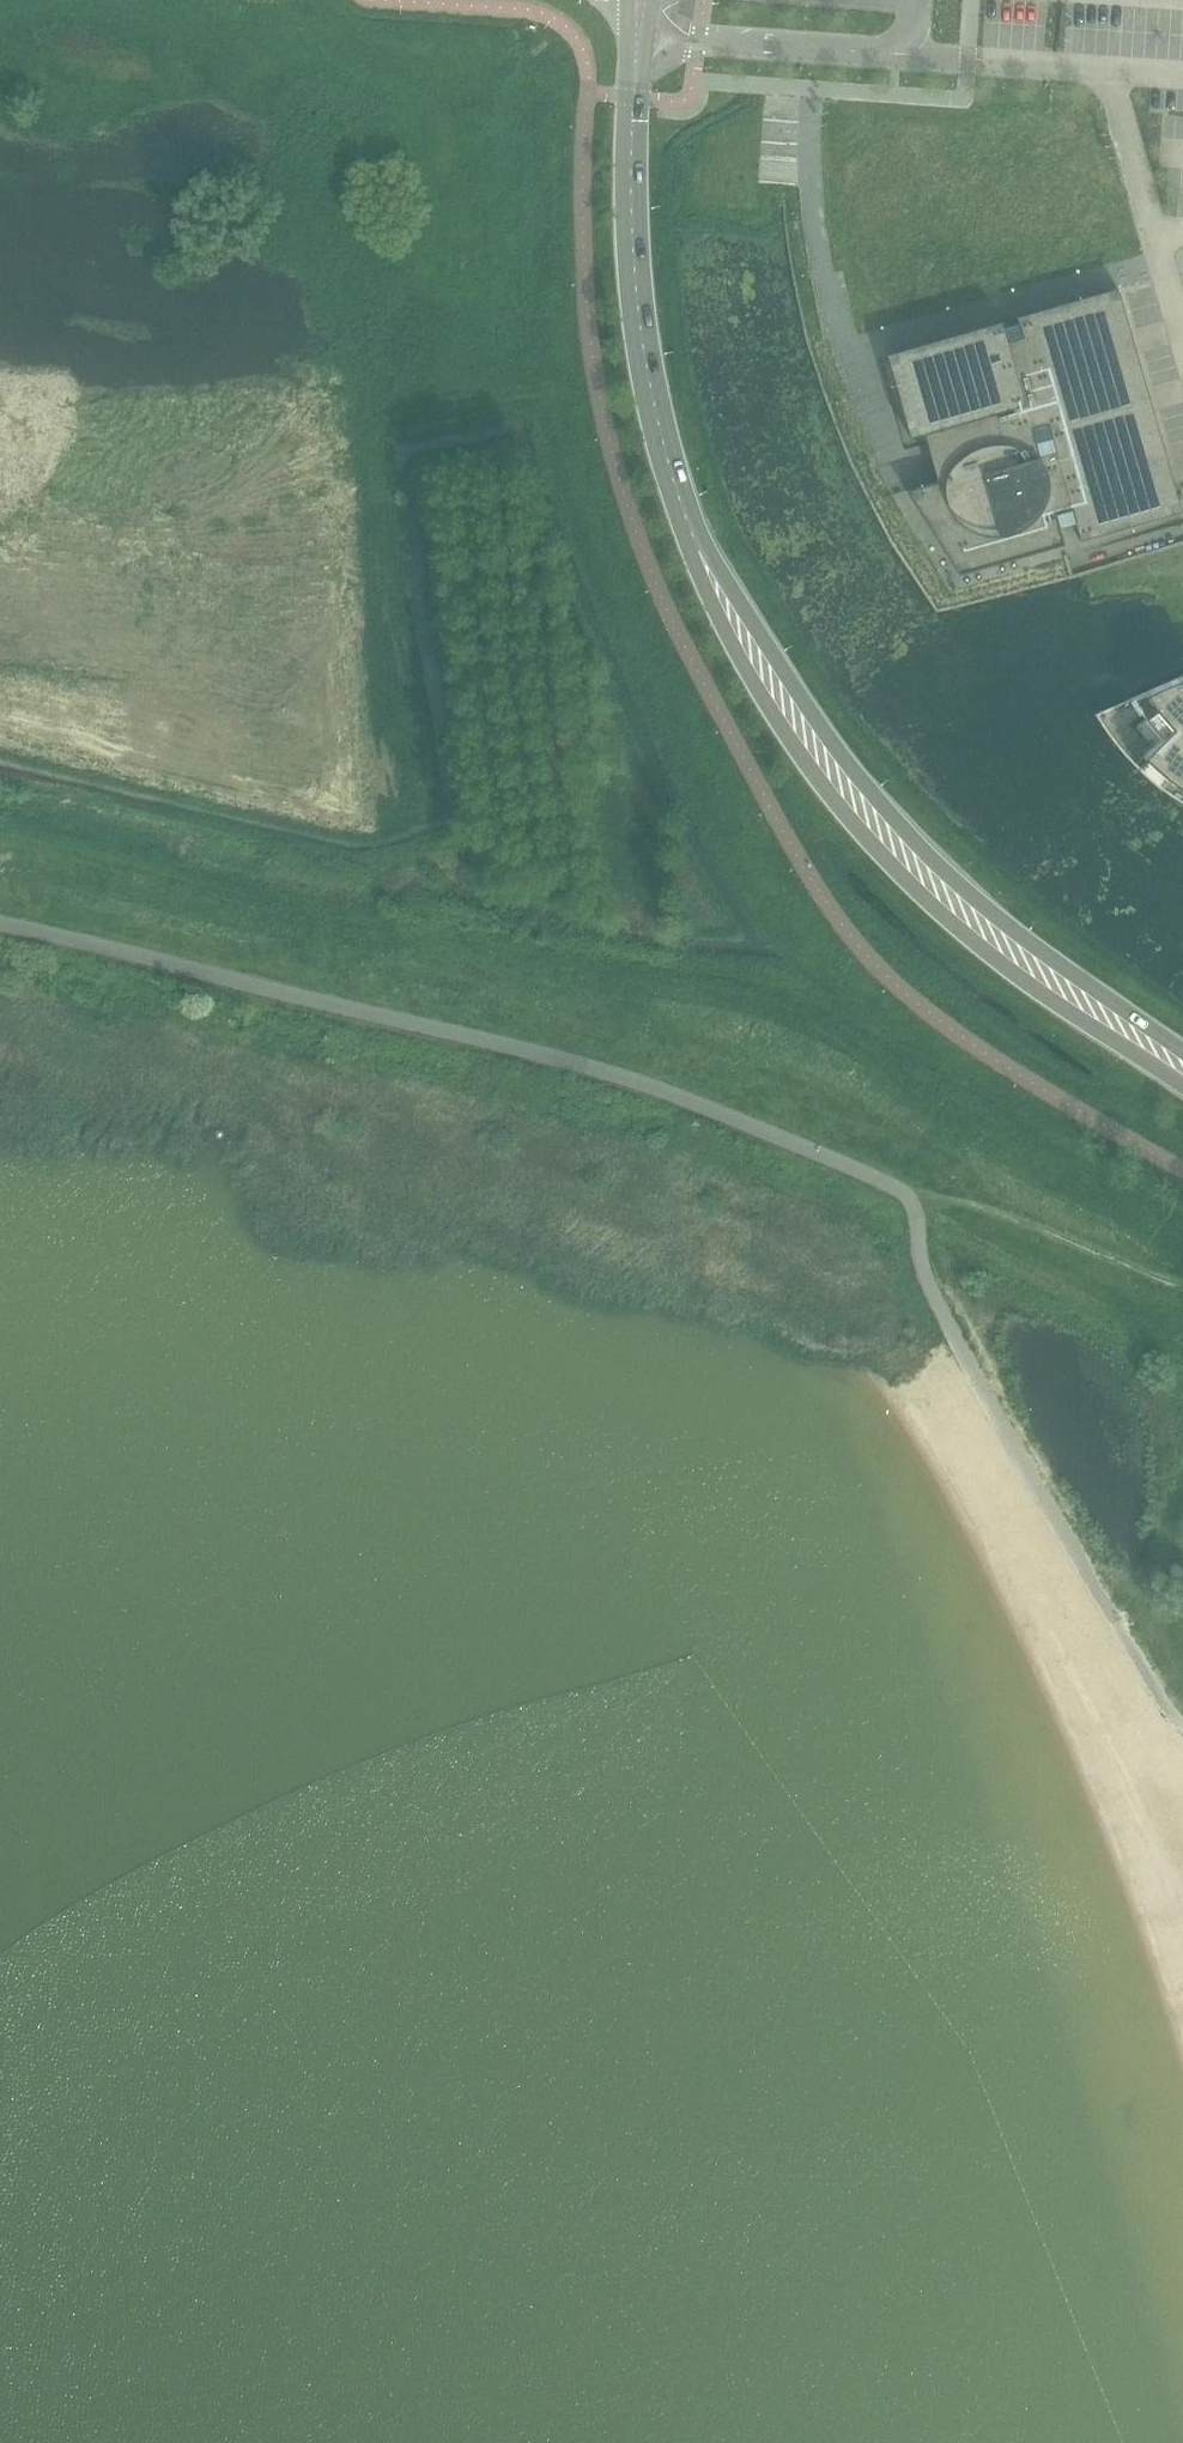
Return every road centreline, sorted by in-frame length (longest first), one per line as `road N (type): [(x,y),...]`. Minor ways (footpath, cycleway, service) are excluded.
road 1 (primary): [(591,29),(576,145),(584,331),(626,499),(705,666),(768,759),(854,851),(974,949),(1182,1090)]
road 2 (primary): [(1182,1049),(906,851),(826,770),(731,633),(672,480),(630,302),(625,166),(639,33)]
road 3 (residential): [(639,33),(975,62)]
road 4 (unclassified): [(399,0),(591,29)]

